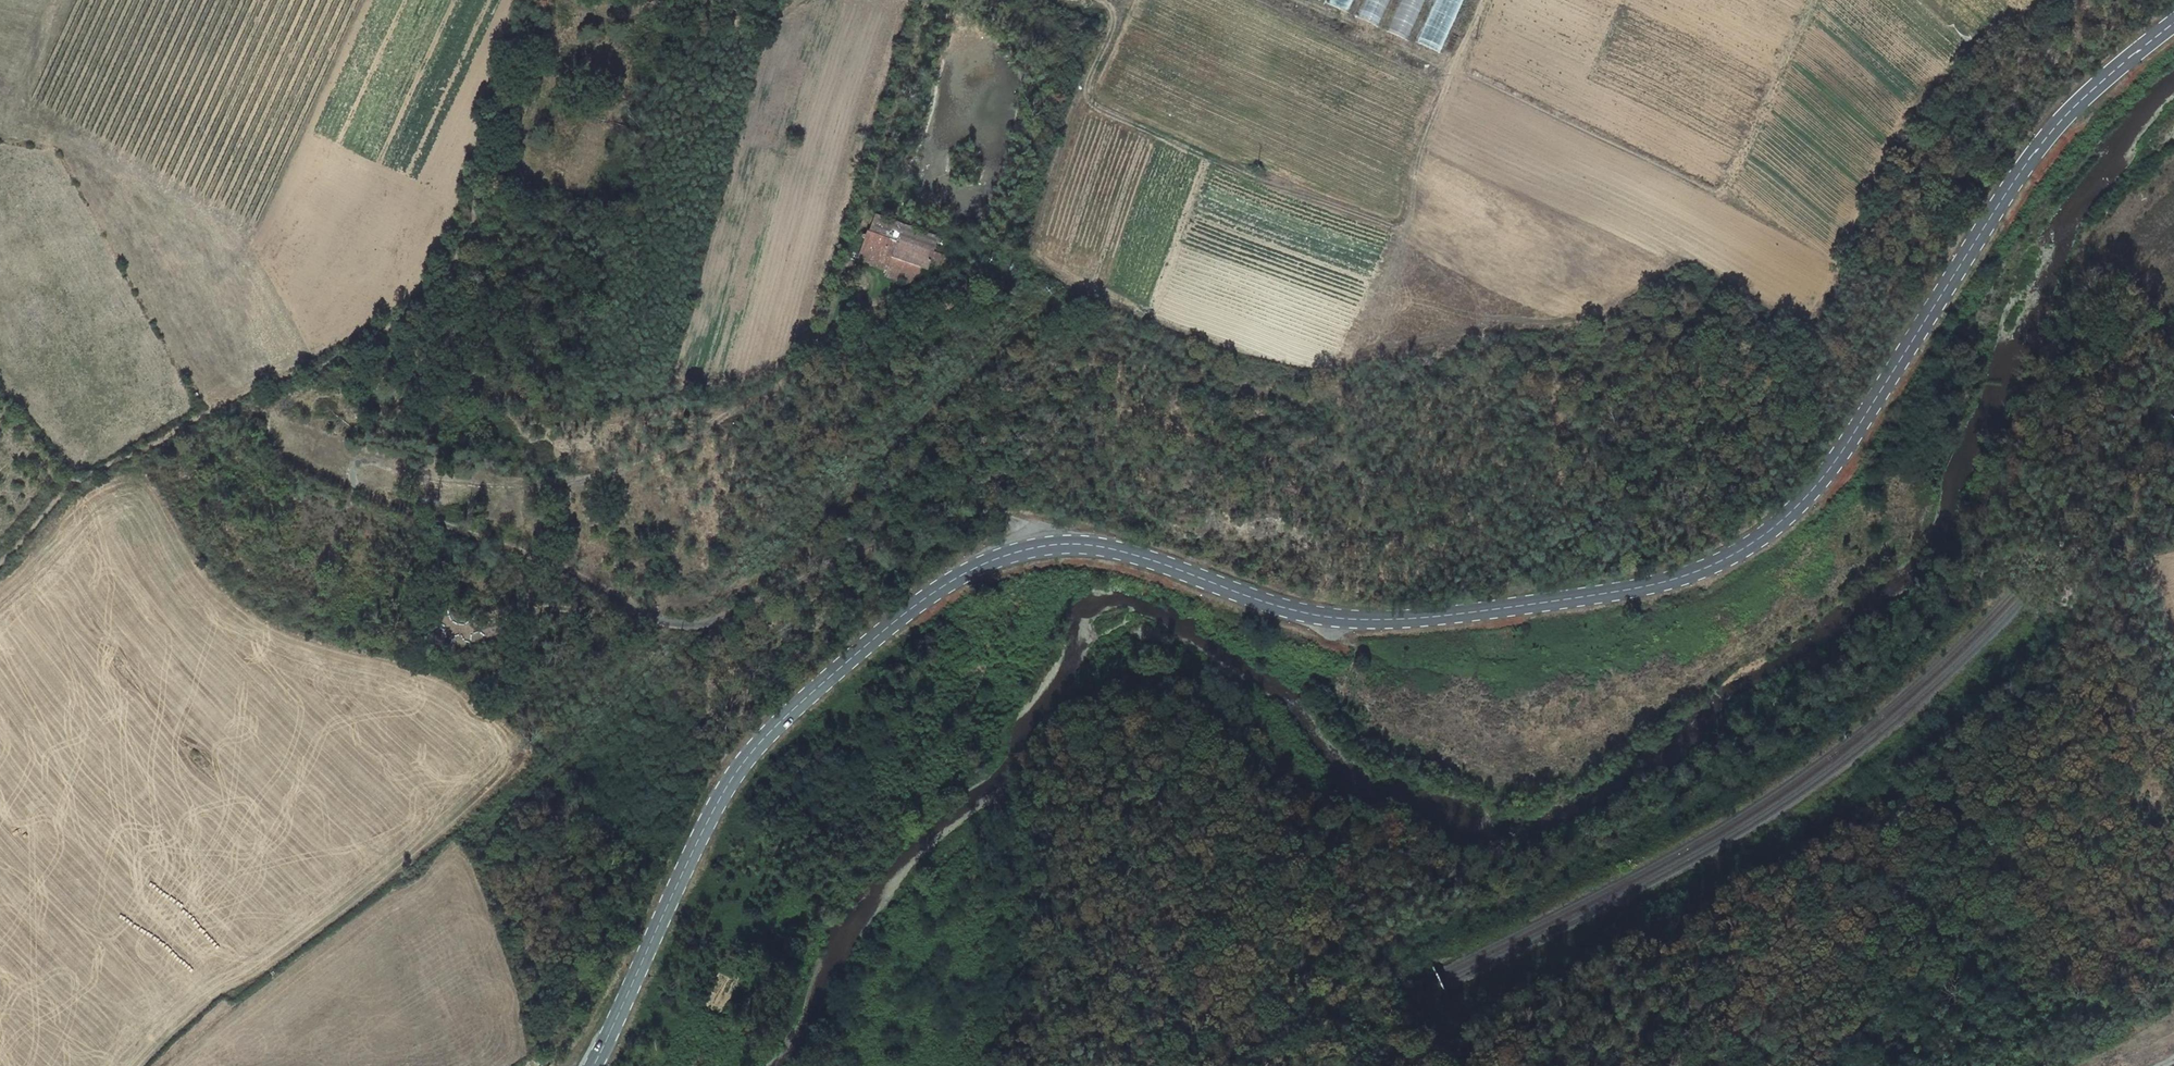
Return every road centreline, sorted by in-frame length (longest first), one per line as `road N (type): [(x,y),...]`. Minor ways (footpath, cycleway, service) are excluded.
road 1 (primary): [(2173,23),(2057,124),(1820,482),(1737,554),(1608,593),(1381,620),(1278,607),(1128,551),(1080,543),(1025,549),(938,589),(763,737),(735,771),(593,1065)]
road 2 (track): [(1044,546),(1005,517),(953,515),(711,621),(661,622),(524,551),(369,500),(353,486),(350,471)]
road 3 (track): [(1489,0),(1448,99),(1423,112),(1138,15),(1067,0)]

